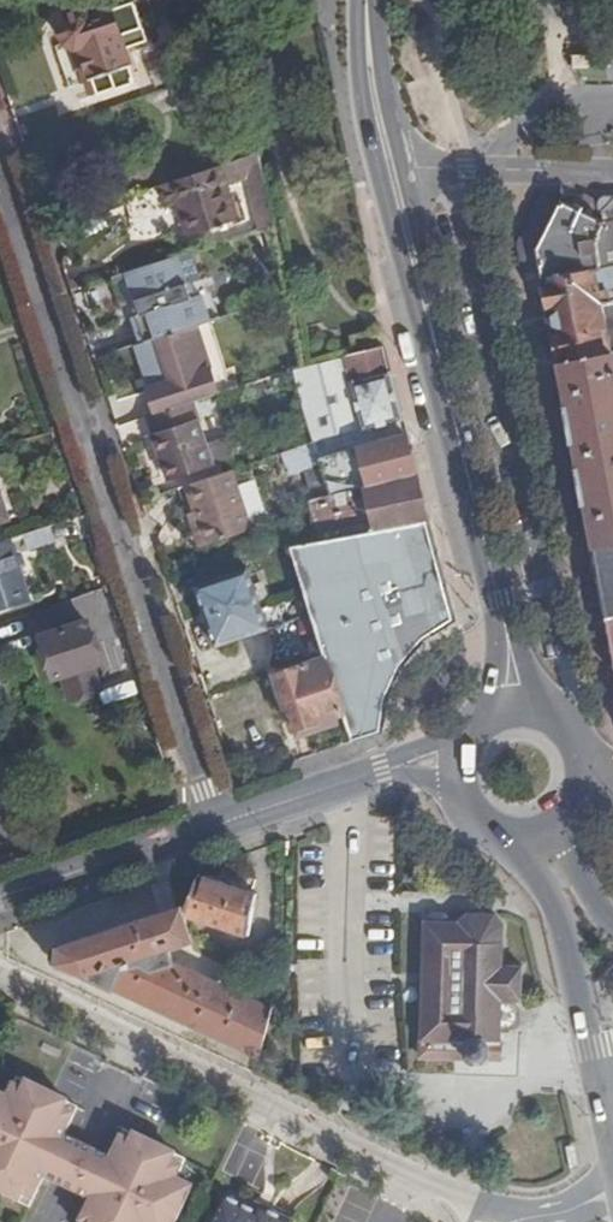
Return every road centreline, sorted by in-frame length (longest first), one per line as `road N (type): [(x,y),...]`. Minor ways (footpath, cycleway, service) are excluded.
road 1 (secondary): [(366,21),(358,79),(494,625),(485,716)]
road 2 (residential): [(0,165),(217,825)]
road 3 (residential): [(578,733),(573,688),(450,169)]
road 4 (secondary): [(548,710),(518,639),(403,169)]
road 5 (residential): [(114,1029),(517,1221)]
road 6 (secondary): [(504,834),(559,916),(612,1159)]
road 7 (residential): [(0,896),(217,825)]
road 8 (residential): [(217,825),(383,772)]
road 9 (residential): [(450,169),(612,174)]
road 10 (secondary): [(403,169),(366,21)]
road 11 (secondary): [(612,922),(569,848),(572,814)]

